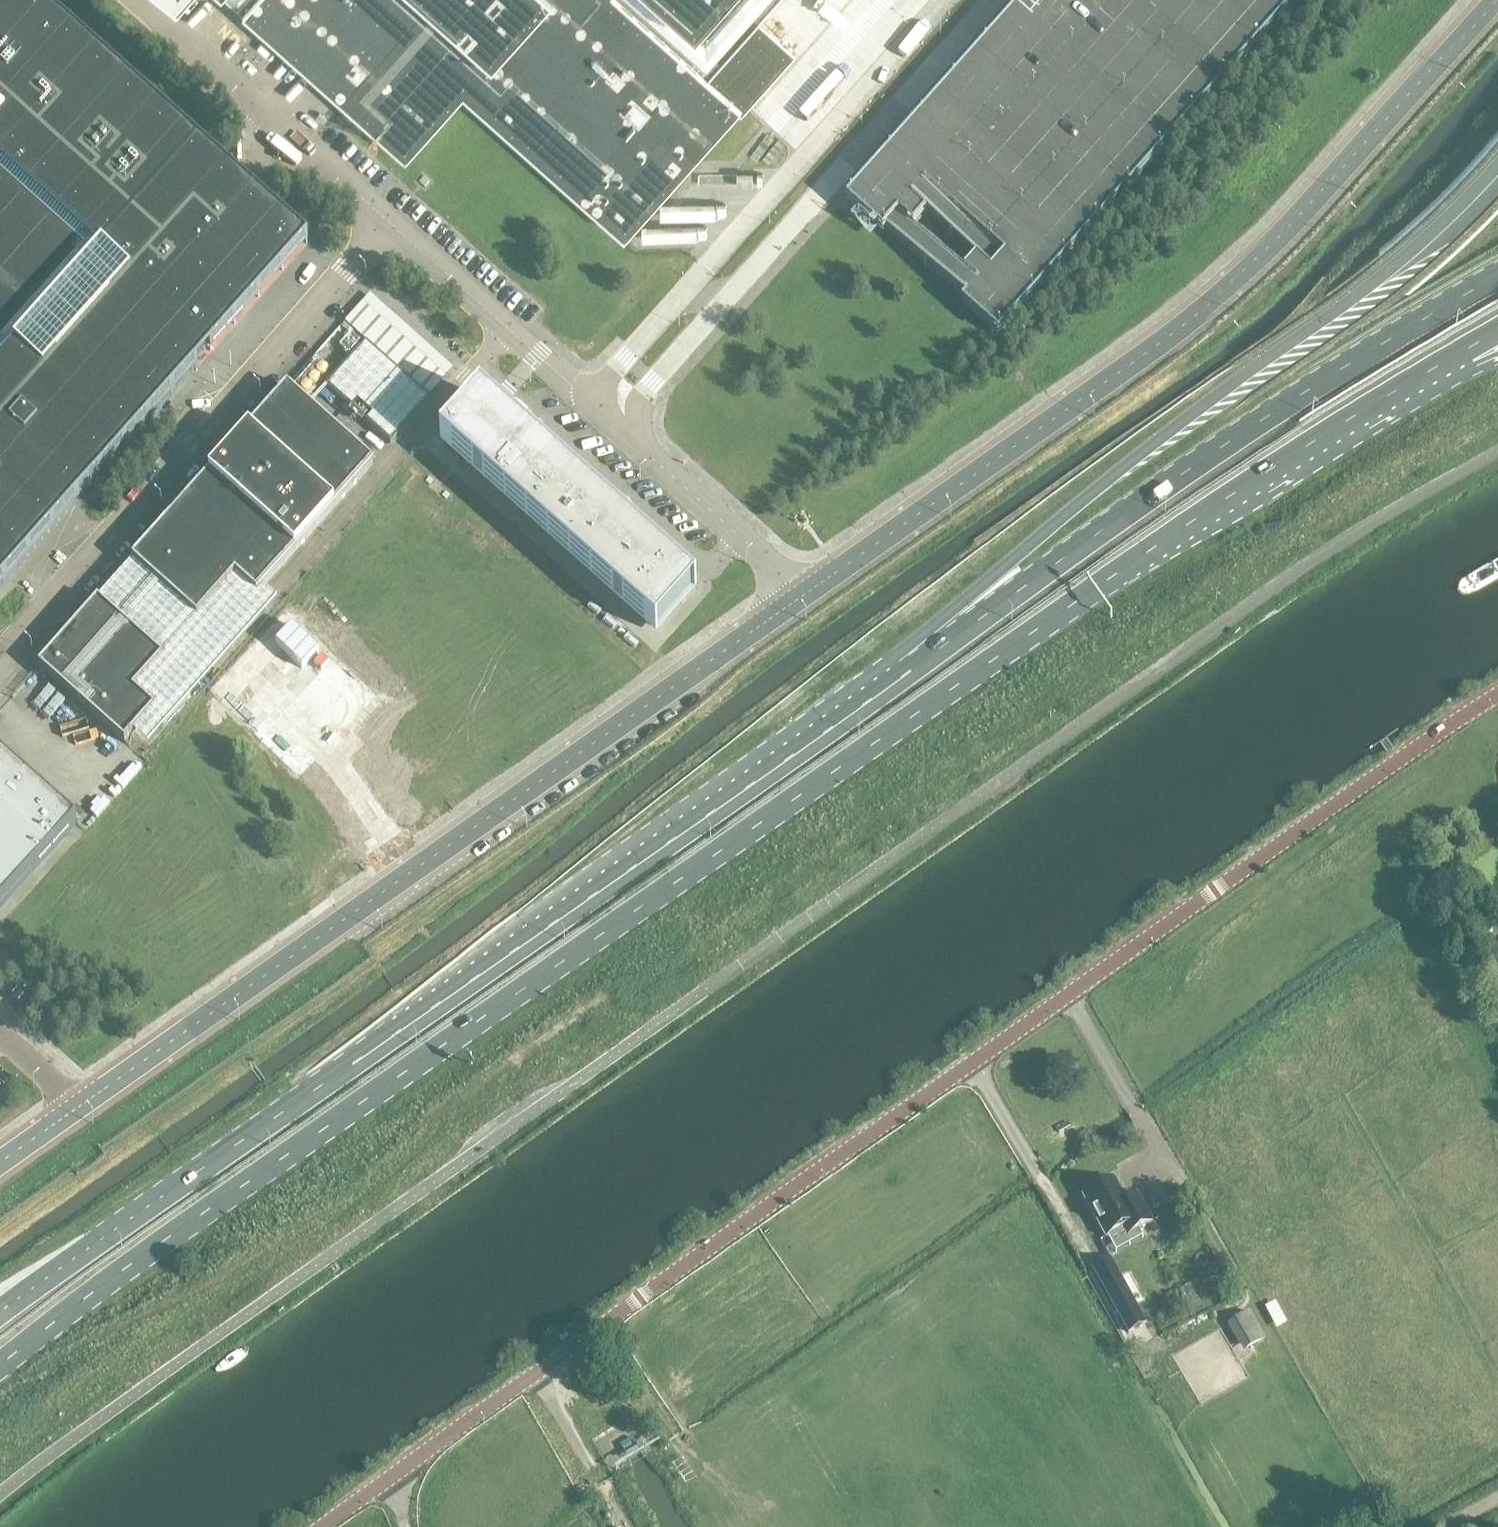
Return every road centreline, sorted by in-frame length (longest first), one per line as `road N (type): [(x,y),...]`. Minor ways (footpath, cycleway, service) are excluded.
road 1 (primary): [(1497,277),(1206,457),(0,1313)]
road 2 (primary): [(0,1367),(97,1288),(1133,561),(1466,348)]
road 3 (unclassified): [(327,1526),(752,1217),(1497,695)]
road 4 (unclassified): [(0,1162),(808,594)]
road 5 (unclassified): [(808,594),(1219,297),(1297,223),(1493,0)]
road 6 (unclassified): [(0,661),(389,221)]
road 7 (residential): [(601,412),(970,0)]
road 8 (residential): [(279,594),(510,331)]
road 9 (residential): [(141,0),(389,221)]
road 10 (residential): [(601,412),(808,594)]
road 11 (residential): [(389,221),(510,331)]
road 12 (residential): [(510,331),(601,412)]

